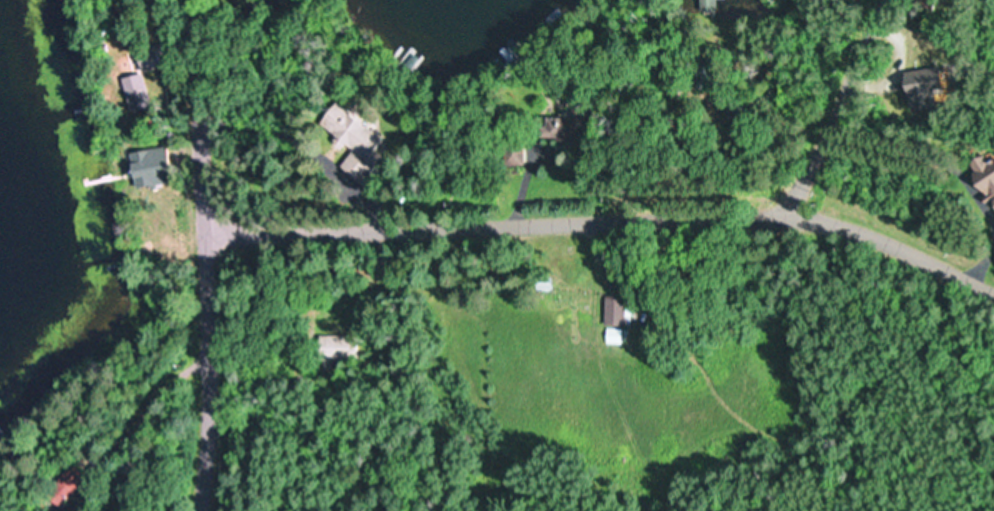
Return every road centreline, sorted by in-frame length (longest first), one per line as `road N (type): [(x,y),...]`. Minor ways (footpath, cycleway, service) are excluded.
road 1 (residential): [(200,228),(818,214),(862,225),(993,291)]
road 2 (residential): [(197,510),(205,462),(203,280),(188,0)]
road 3 (residential): [(785,212),(878,0)]

